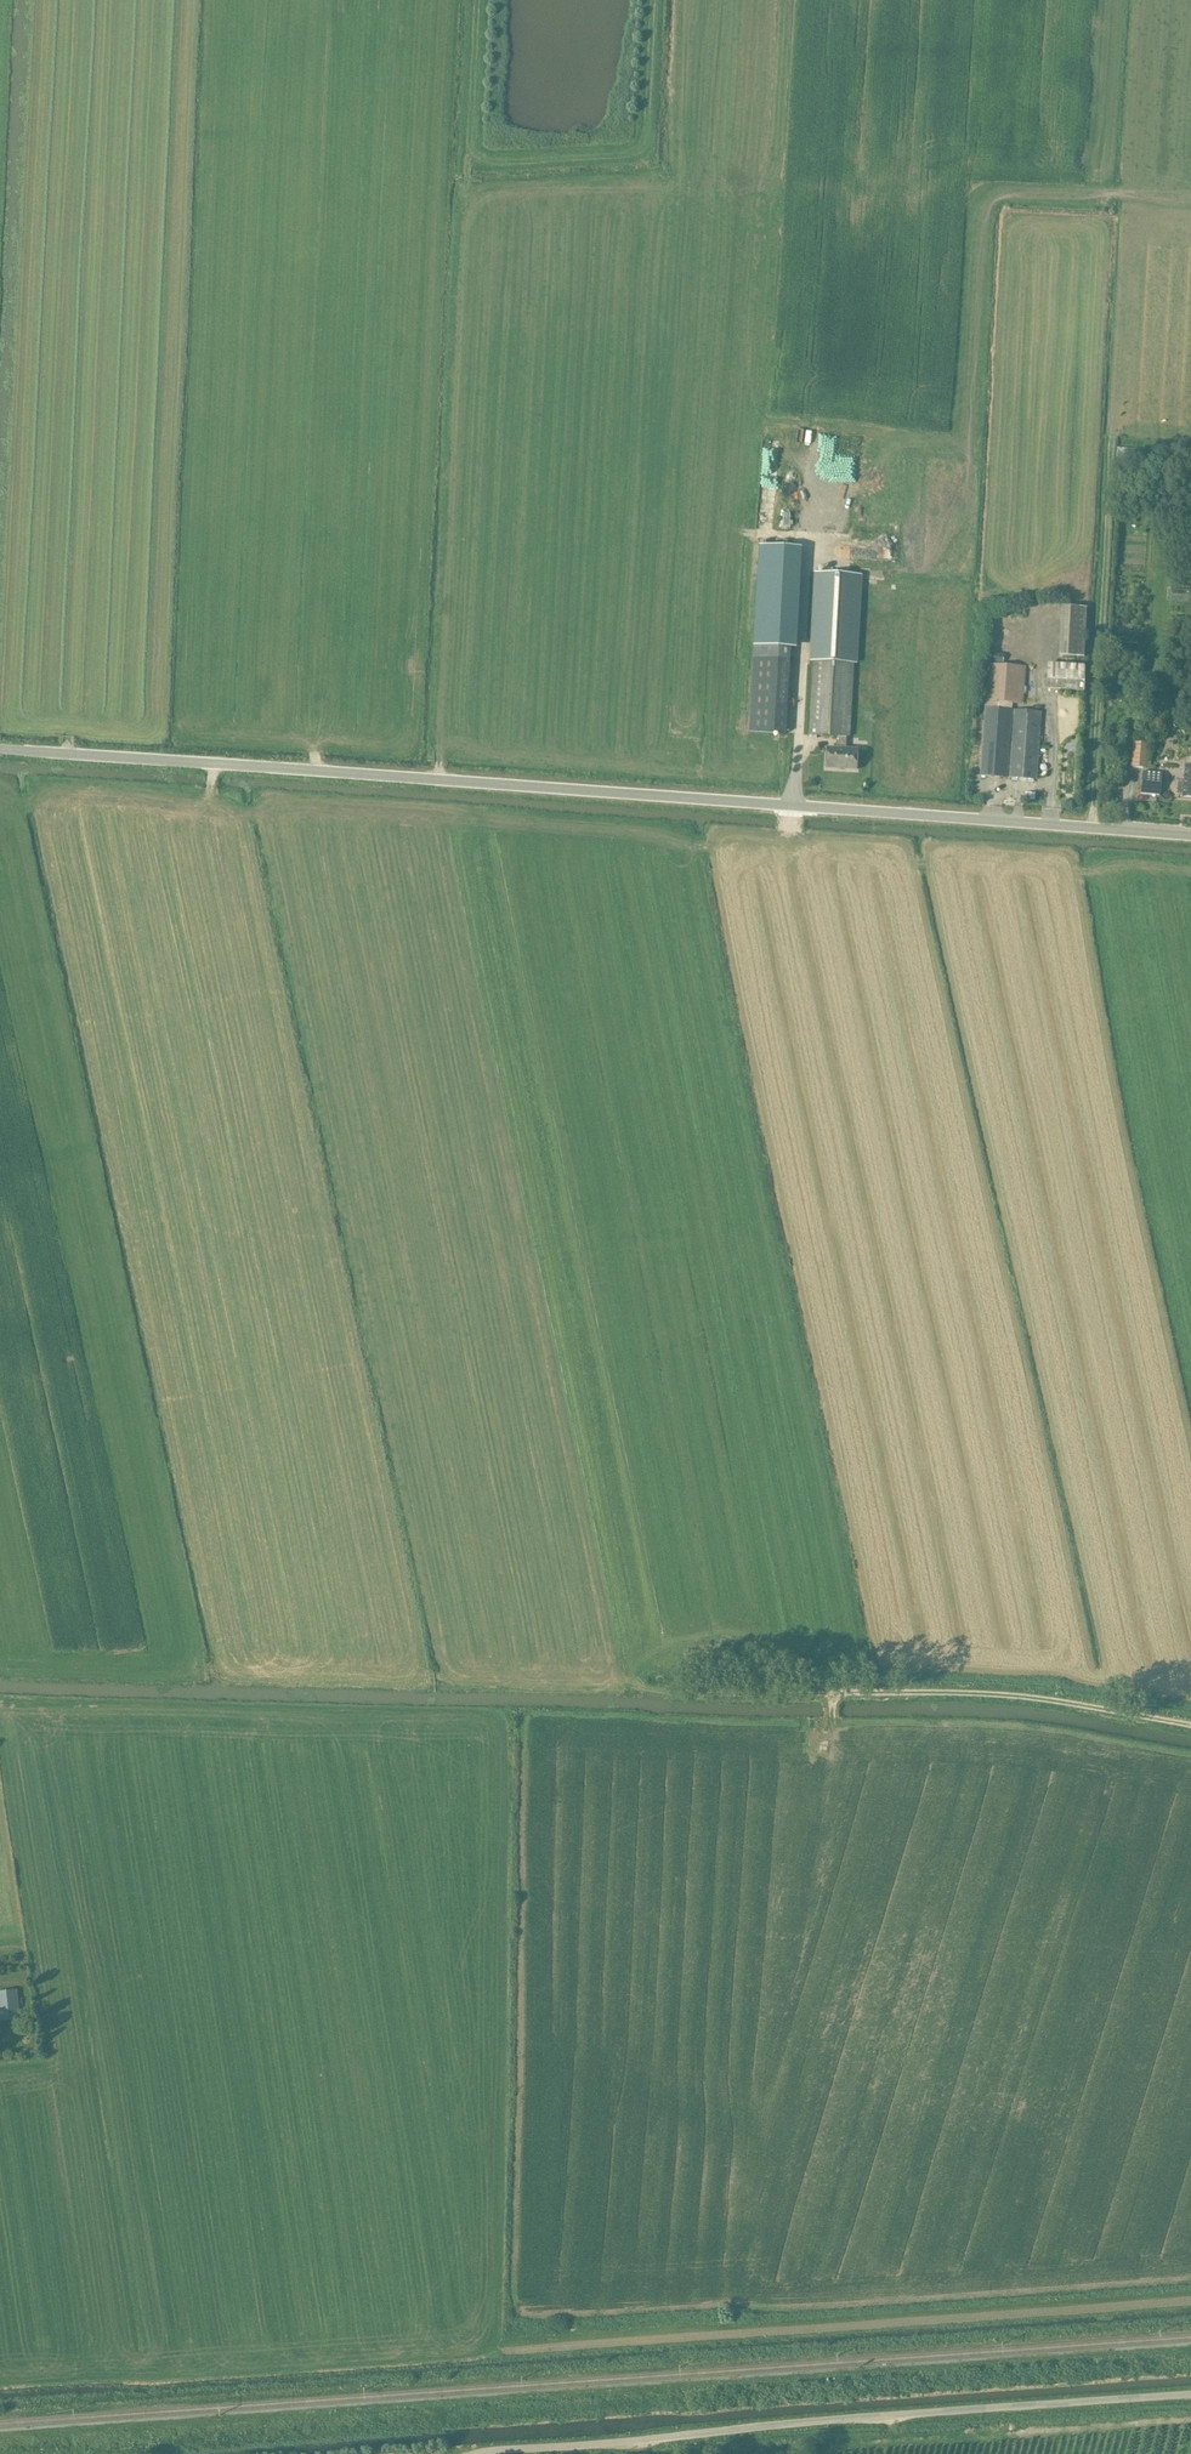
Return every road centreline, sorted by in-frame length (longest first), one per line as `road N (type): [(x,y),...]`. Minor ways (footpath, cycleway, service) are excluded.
road 1 (unclassified): [(1190,843),(697,808),(438,778),(0,753)]
road 2 (unclassified): [(481,2453),(1190,2395)]
road 3 (track): [(658,1692),(1046,1702),(1190,1728)]

